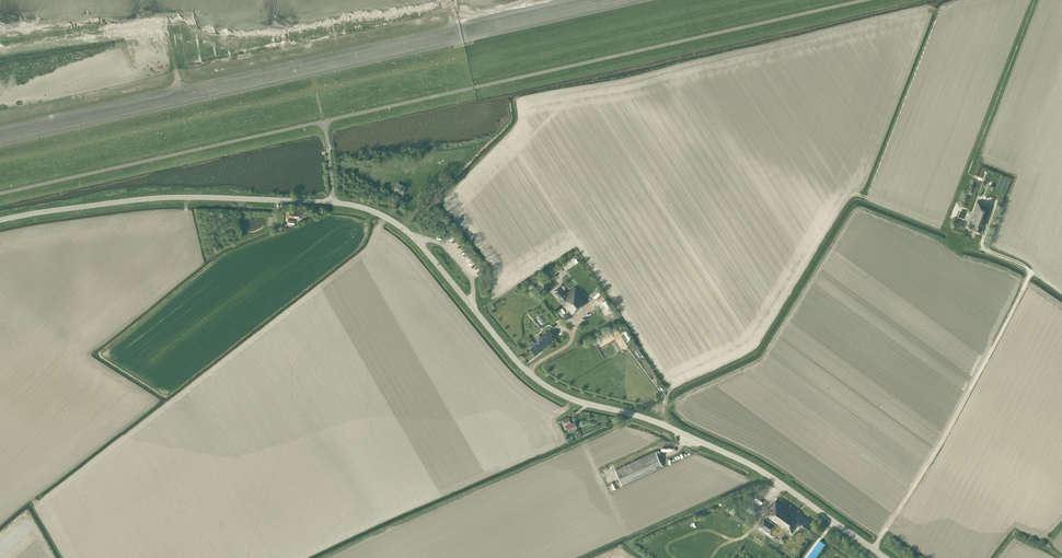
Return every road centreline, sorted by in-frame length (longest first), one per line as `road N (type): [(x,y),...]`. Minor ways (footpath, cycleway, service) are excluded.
road 1 (tertiary): [(885,557),(744,461),(546,386),(407,231),(374,212),(333,202)]
road 2 (track): [(0,144),(645,0)]
road 3 (tertiary): [(0,220),(161,197),(333,202)]

